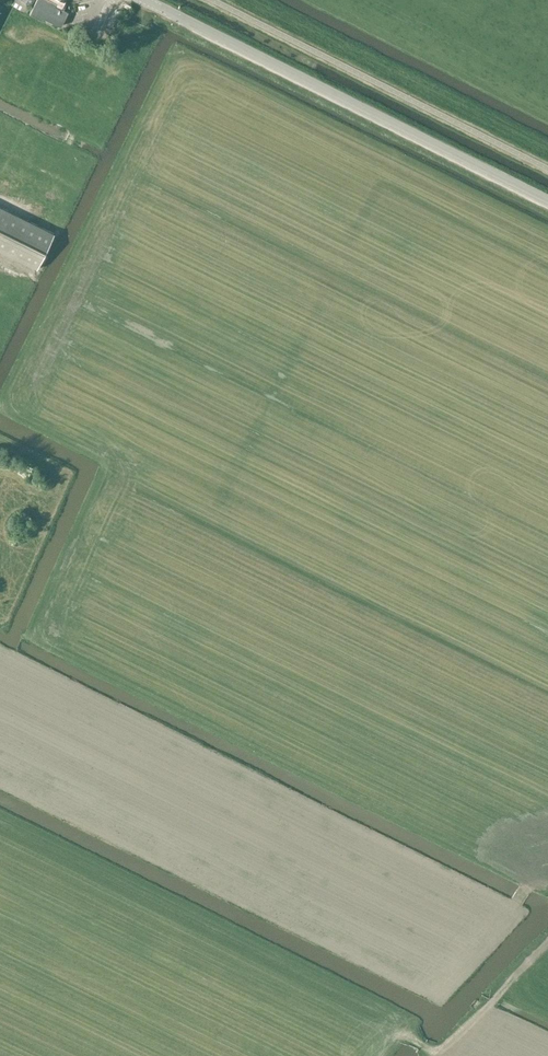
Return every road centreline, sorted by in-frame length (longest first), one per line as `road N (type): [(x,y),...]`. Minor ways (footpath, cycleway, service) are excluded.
road 1 (tertiary): [(547,203),(146,0)]

